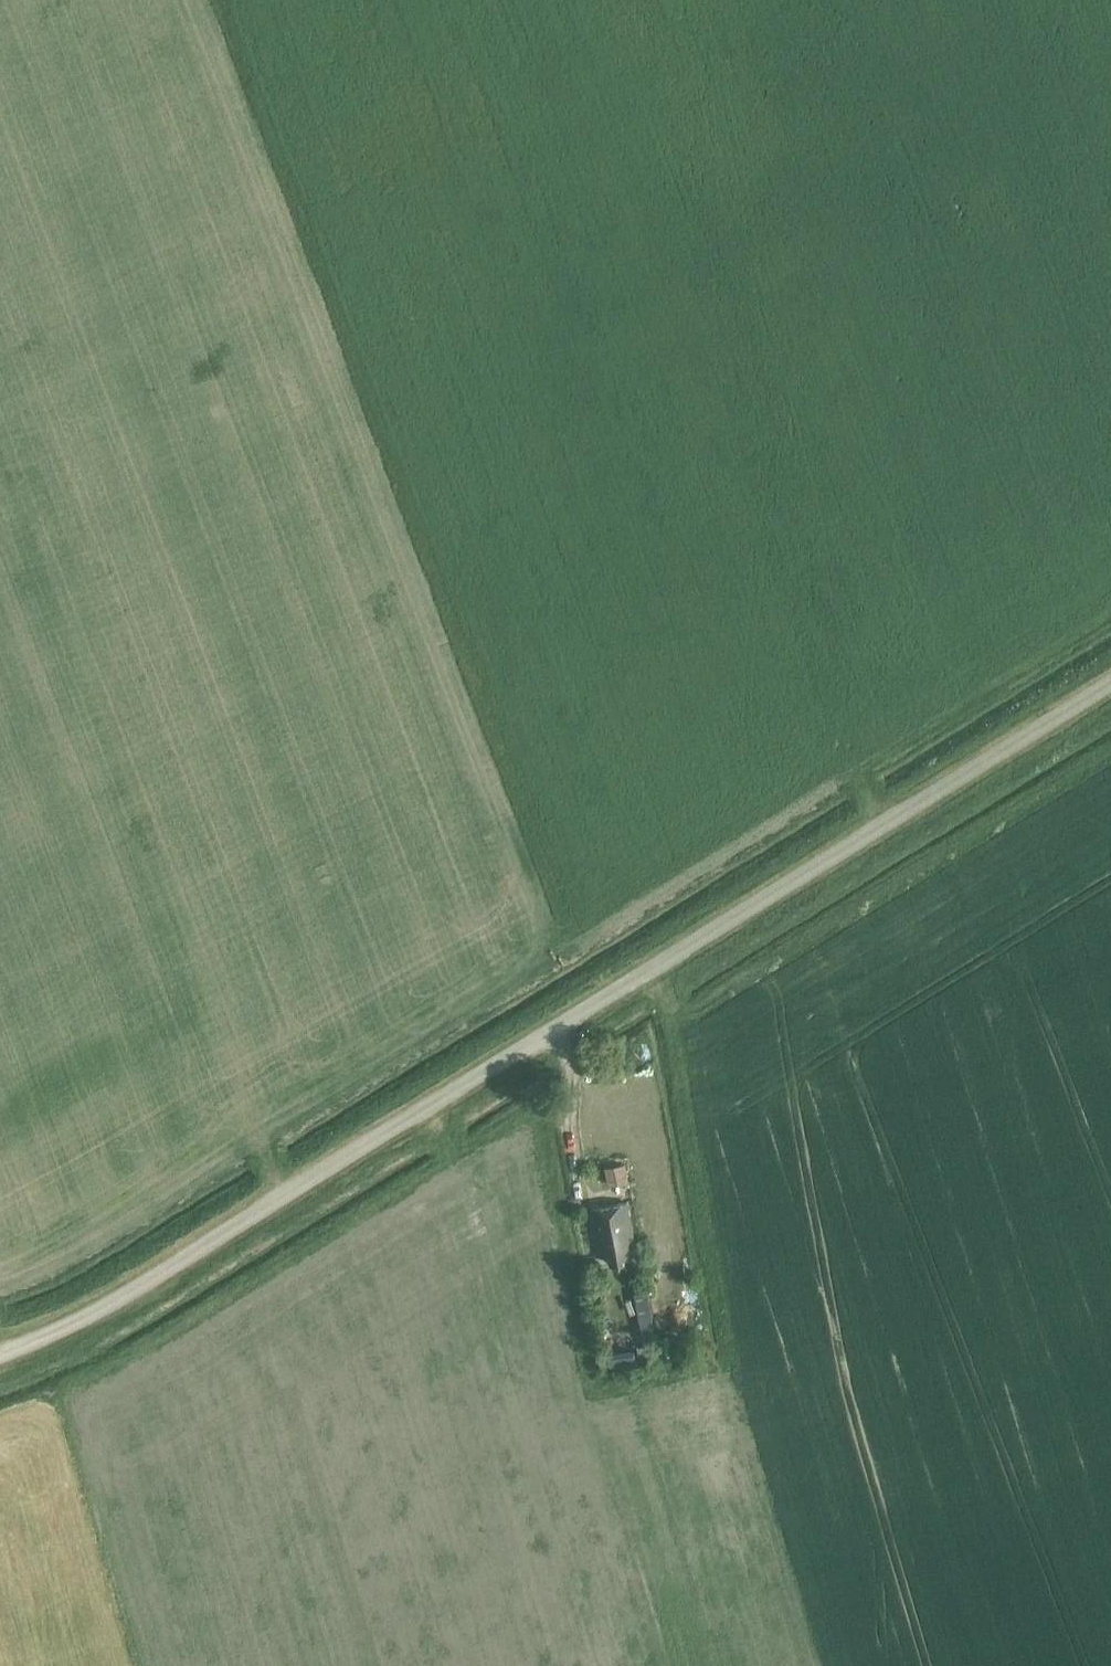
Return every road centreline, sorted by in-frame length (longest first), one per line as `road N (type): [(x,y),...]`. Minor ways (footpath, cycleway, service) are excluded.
road 1 (unclassified): [(0,1352),(112,1305),(1110,684)]

